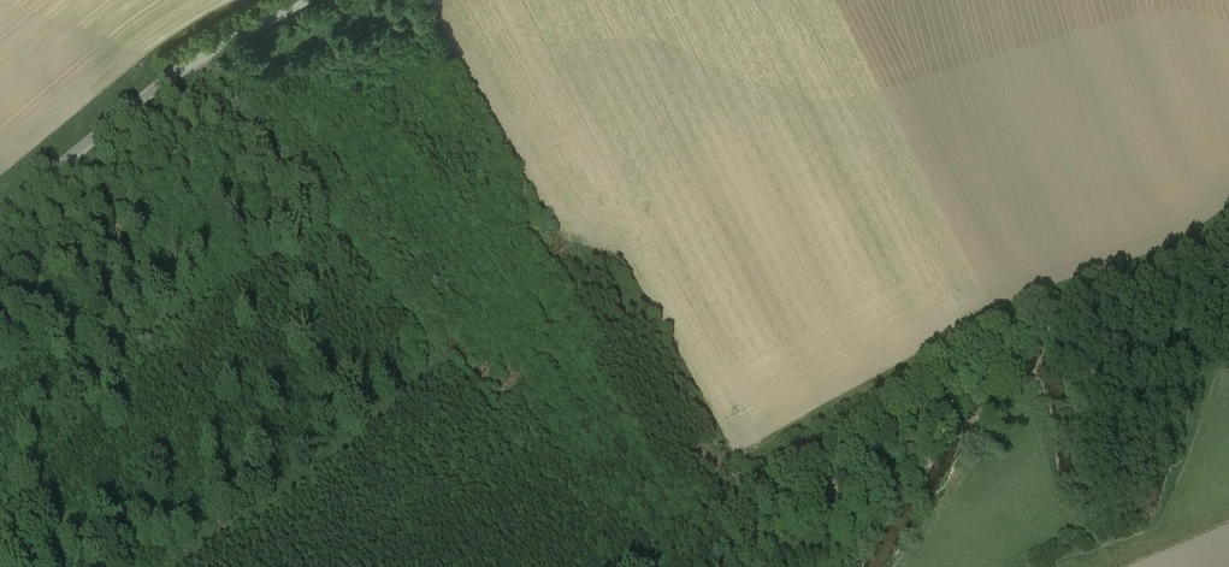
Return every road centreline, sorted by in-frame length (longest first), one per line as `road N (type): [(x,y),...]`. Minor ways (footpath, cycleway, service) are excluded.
road 1 (unclassified): [(297,0),(171,79),(0,210)]

